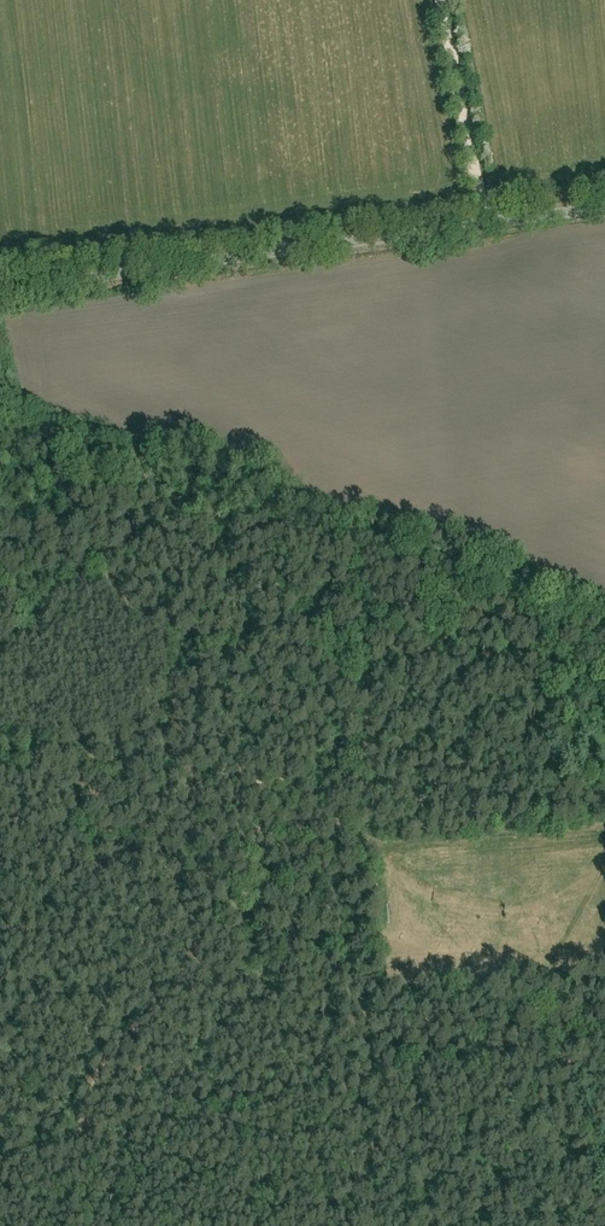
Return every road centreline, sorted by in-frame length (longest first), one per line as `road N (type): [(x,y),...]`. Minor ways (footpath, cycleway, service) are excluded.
road 1 (unclassified): [(0,290),(604,207)]
road 2 (track): [(441,0),(485,222)]

